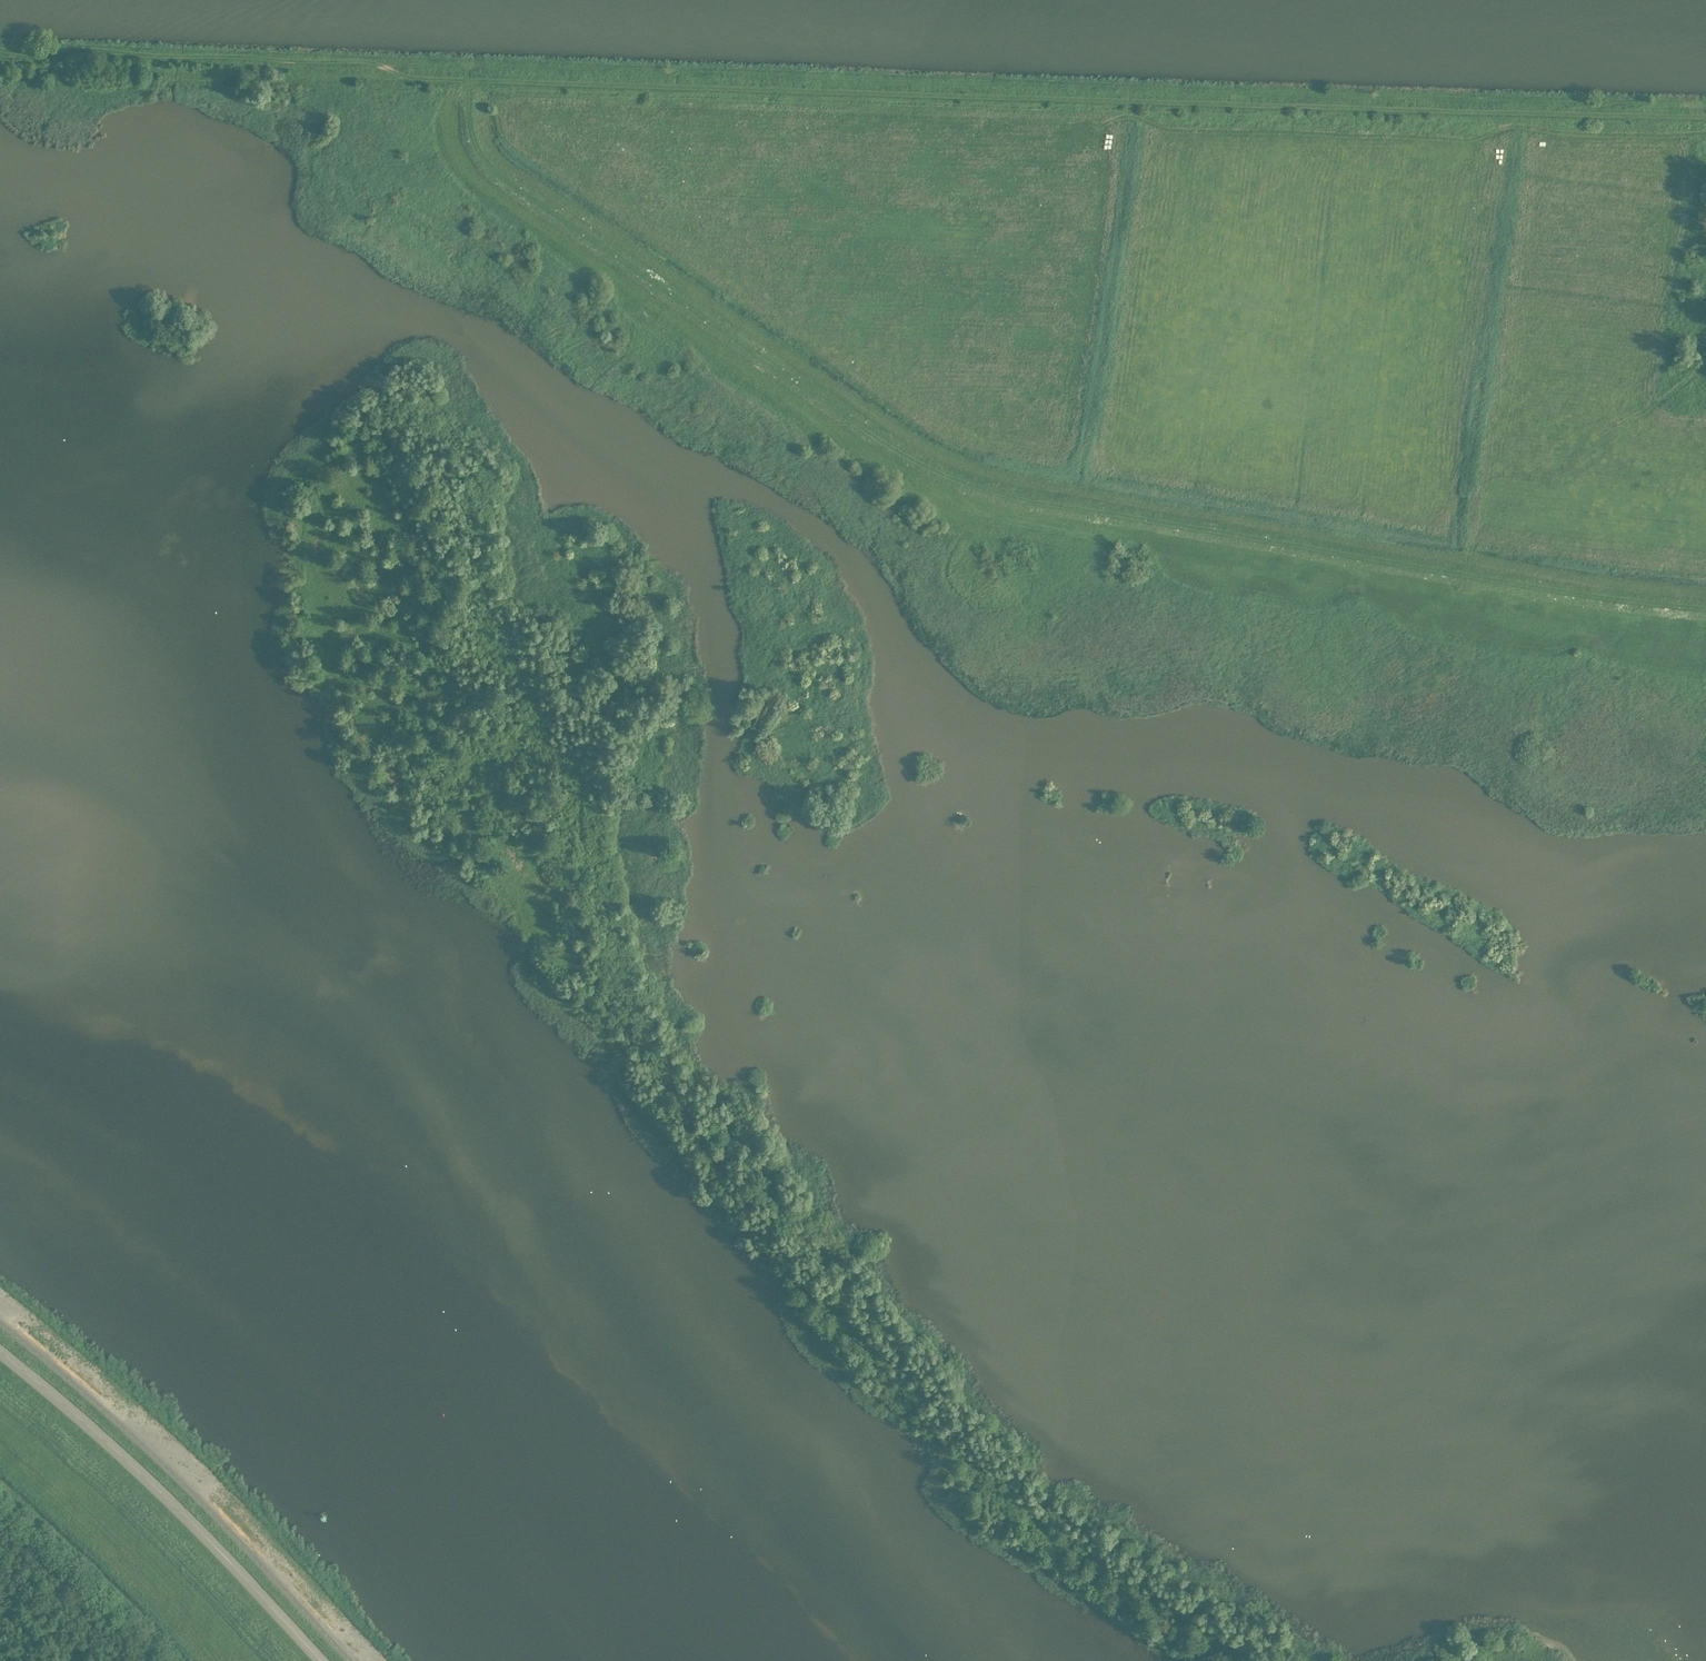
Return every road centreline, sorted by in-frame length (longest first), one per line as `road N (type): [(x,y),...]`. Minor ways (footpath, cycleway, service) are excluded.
road 1 (track): [(0,49),(380,67),(389,76),(481,81),(1705,115)]
road 2 (track): [(1705,606),(1630,601),(1272,542),(1003,492),(916,465),(491,164),(470,135),(474,87)]
road 3 (tertiary): [(0,1351),(132,1464),(321,1660)]
road 4 (track): [(1467,552),(1480,525),(1705,357)]

